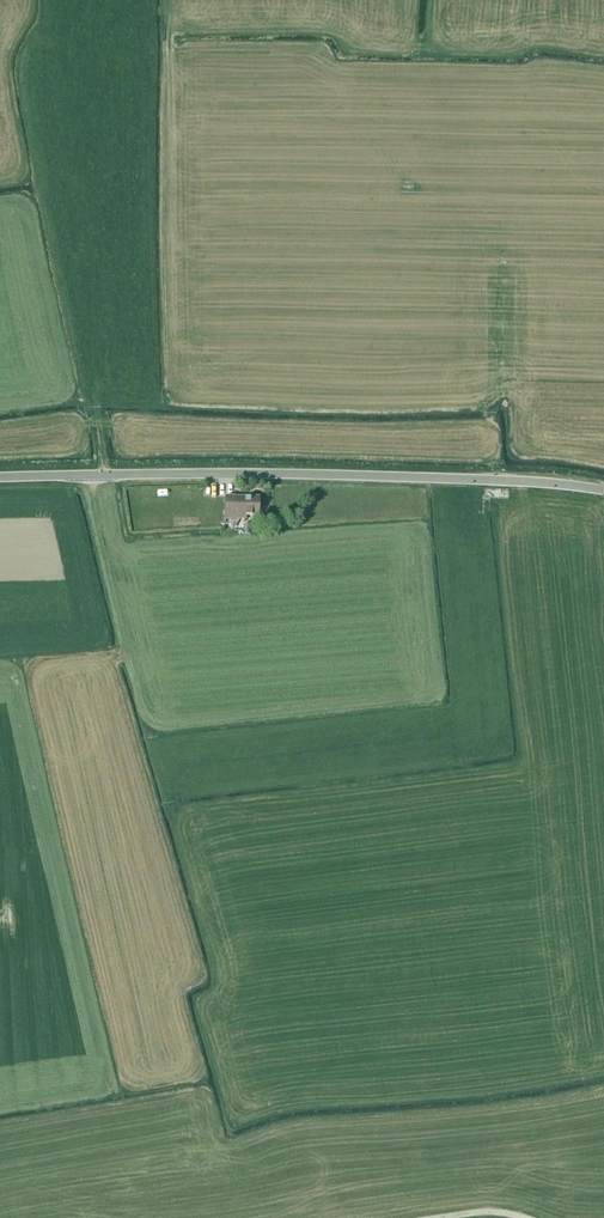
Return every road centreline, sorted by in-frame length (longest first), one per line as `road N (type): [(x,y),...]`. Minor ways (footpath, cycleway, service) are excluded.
road 1 (tertiary): [(603,489),(403,476),(0,478)]

